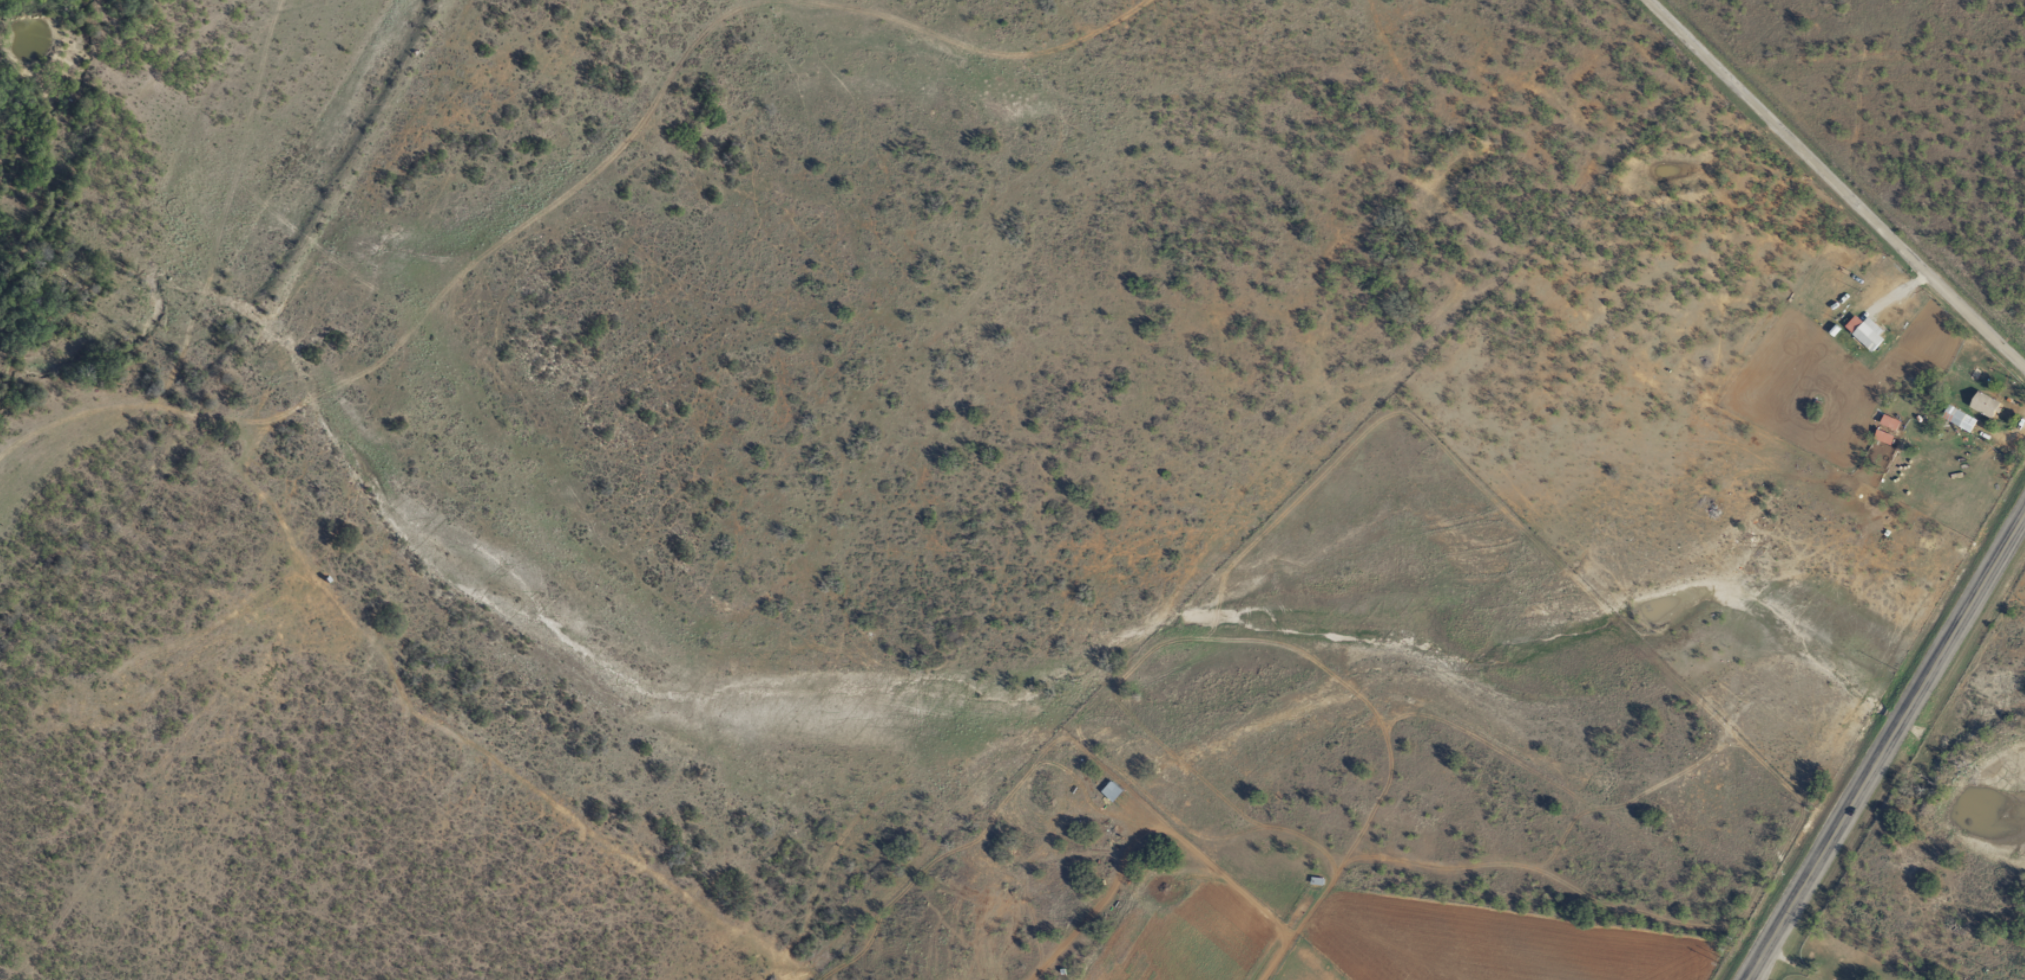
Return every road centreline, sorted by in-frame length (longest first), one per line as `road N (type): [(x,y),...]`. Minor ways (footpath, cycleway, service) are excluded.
road 1 (primary): [(1740,979),(2024,493)]
road 2 (residential): [(2024,350),(1600,0)]

